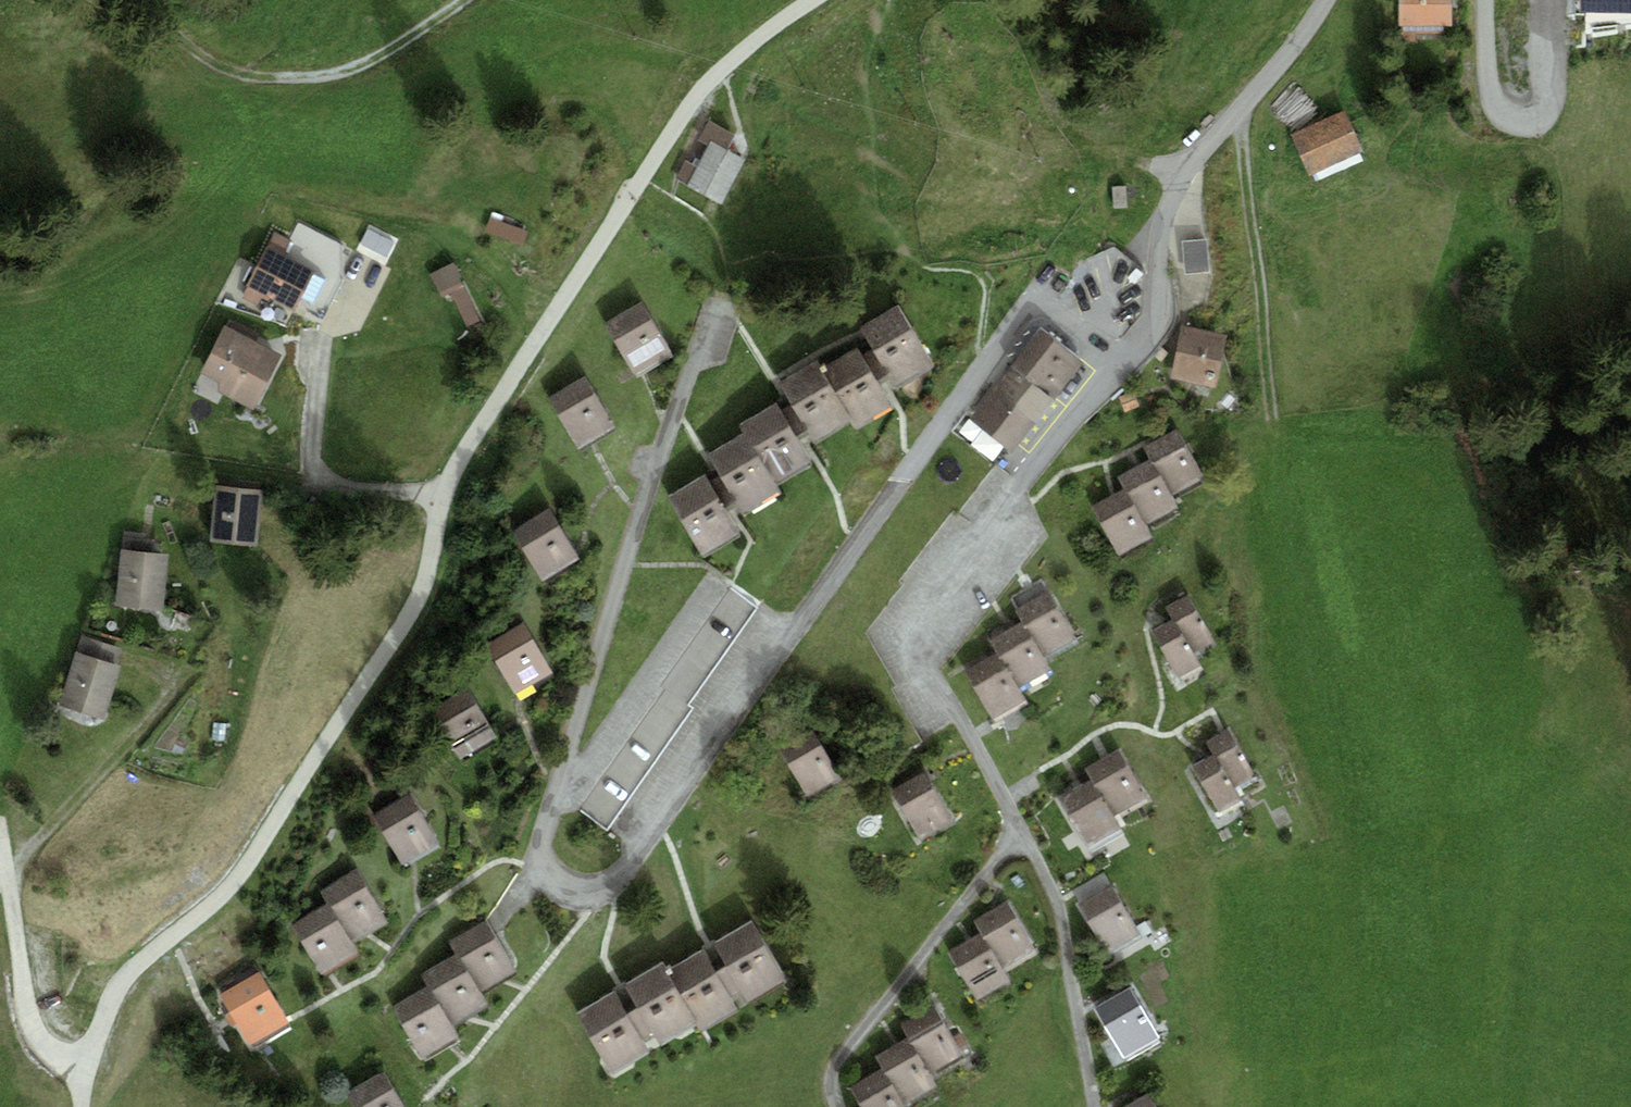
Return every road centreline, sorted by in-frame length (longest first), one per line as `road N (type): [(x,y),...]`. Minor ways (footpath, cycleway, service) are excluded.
road 1 (residential): [(1119,372),(1088,330),(1059,311),(1029,309),(1013,324),(633,862),(614,879),(576,886),(548,867),(539,834),(659,448),(722,309)]
road 2 (track): [(816,0),(689,106),(448,491),(424,598),(248,876),(147,958),(102,1025),(83,1080)]
road 3 (residential): [(1021,835),(955,713),(926,680),(915,633),(943,586),(1119,372)]
road 4 (unclassified): [(1119,372),(1156,330),(1165,213),(1181,179),(1324,0)]
road 5 (track): [(102,0),(252,77),(296,79),(376,58),(465,0)]
road 6 (residential): [(1021,835),(842,1059),(834,1077),(838,1106)]
road 7 (residential): [(1485,0),(1492,96),(1500,110),(1525,118),(1542,110),(1550,92),(1551,0)]
road 8 (residential): [(1095,1106),(1062,922),(1036,862)]

